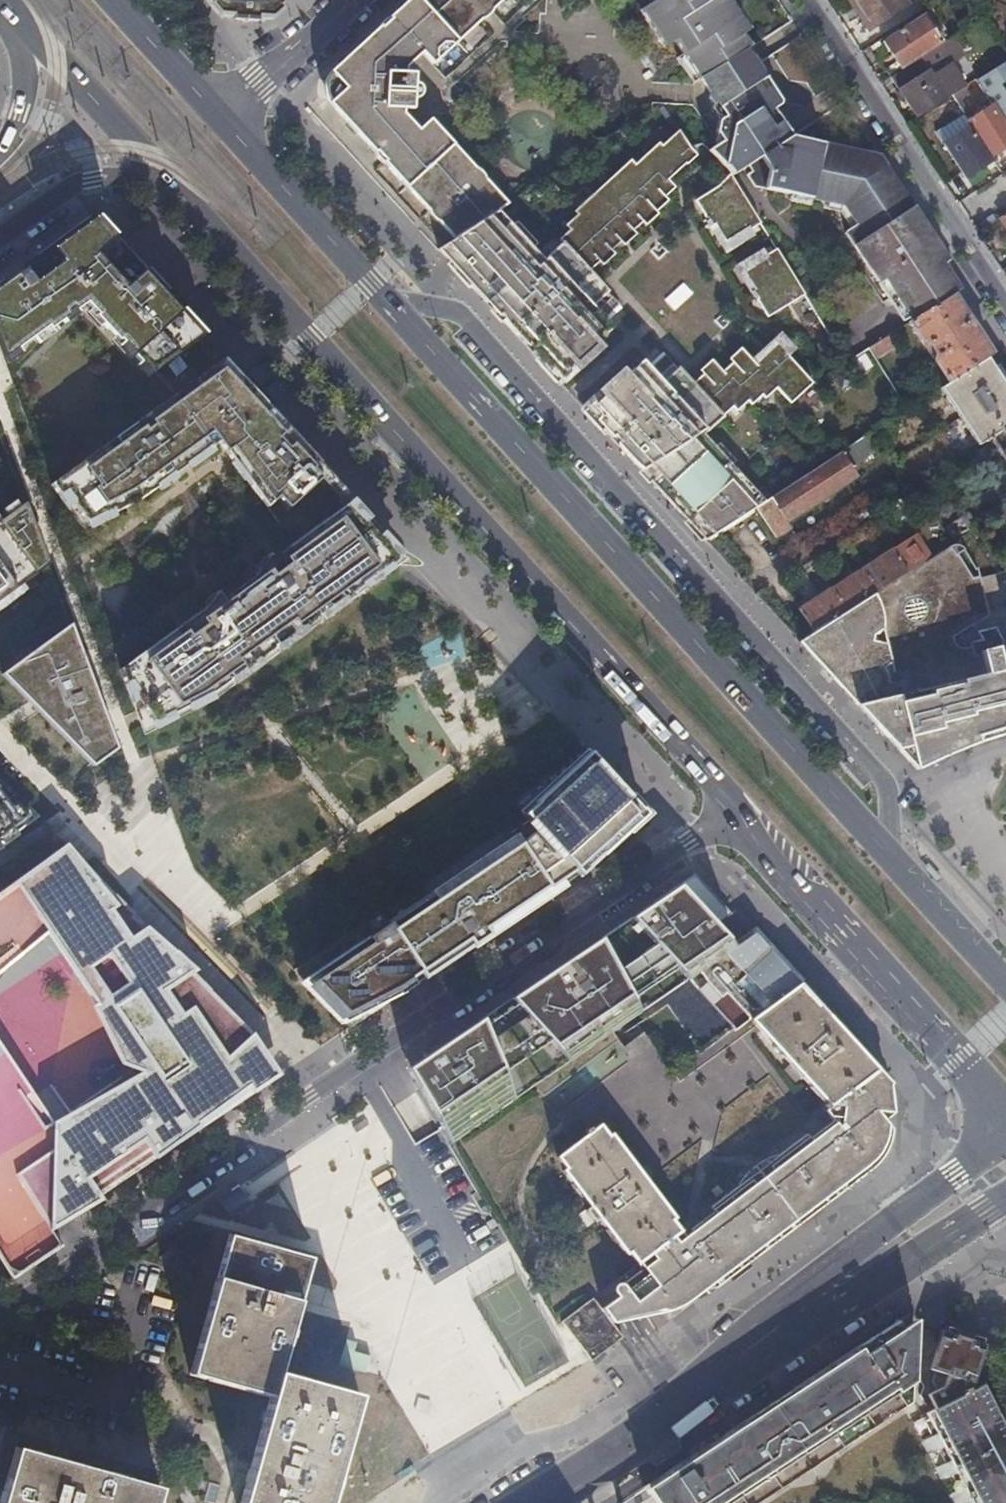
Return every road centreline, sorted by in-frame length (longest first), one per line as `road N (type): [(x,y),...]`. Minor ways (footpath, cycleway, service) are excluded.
road 1 (primary): [(1005,980),(218,117)]
road 2 (residential): [(0,1316),(740,814)]
road 3 (primary): [(155,177),(740,814)]
road 4 (secondary): [(1005,1139),(826,1270),(664,1423)]
road 5 (secondary): [(664,1423),(1005,1207)]
road 6 (primary): [(740,814),(782,881),(1005,1114)]
road 7 (residential): [(806,0),(1005,309)]
road 8 (residential): [(360,0),(218,117)]
road 9 (primary): [(35,43),(155,177)]
road 10 (residential): [(0,239),(80,187),(155,177)]
road 11 (primary): [(218,117),(111,0)]
road 12 (secondary): [(535,1502),(664,1423)]

